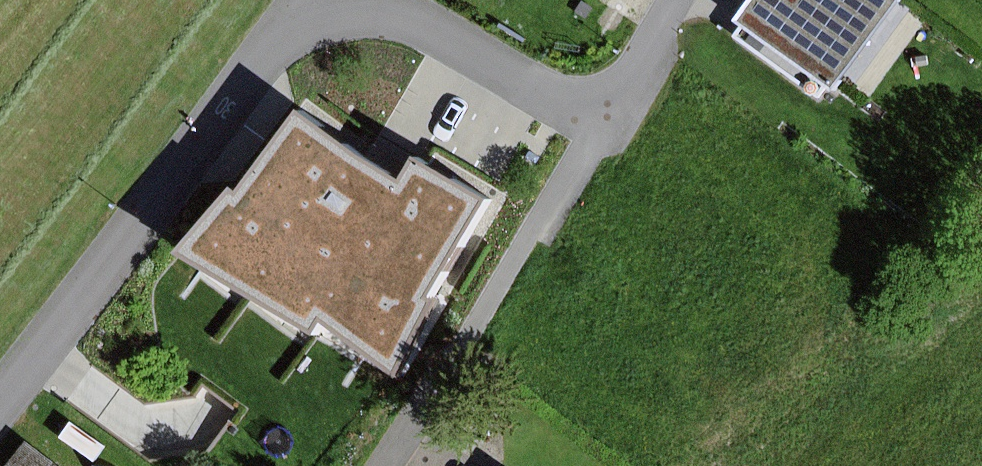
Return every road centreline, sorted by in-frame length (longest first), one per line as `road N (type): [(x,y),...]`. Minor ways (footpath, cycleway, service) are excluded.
road 1 (residential): [(0,406),(326,5),(352,0)]
road 2 (residential): [(399,465),(612,127)]
road 3 (residential): [(381,0),(612,127)]
road 4 (residential): [(612,127),(689,0)]

